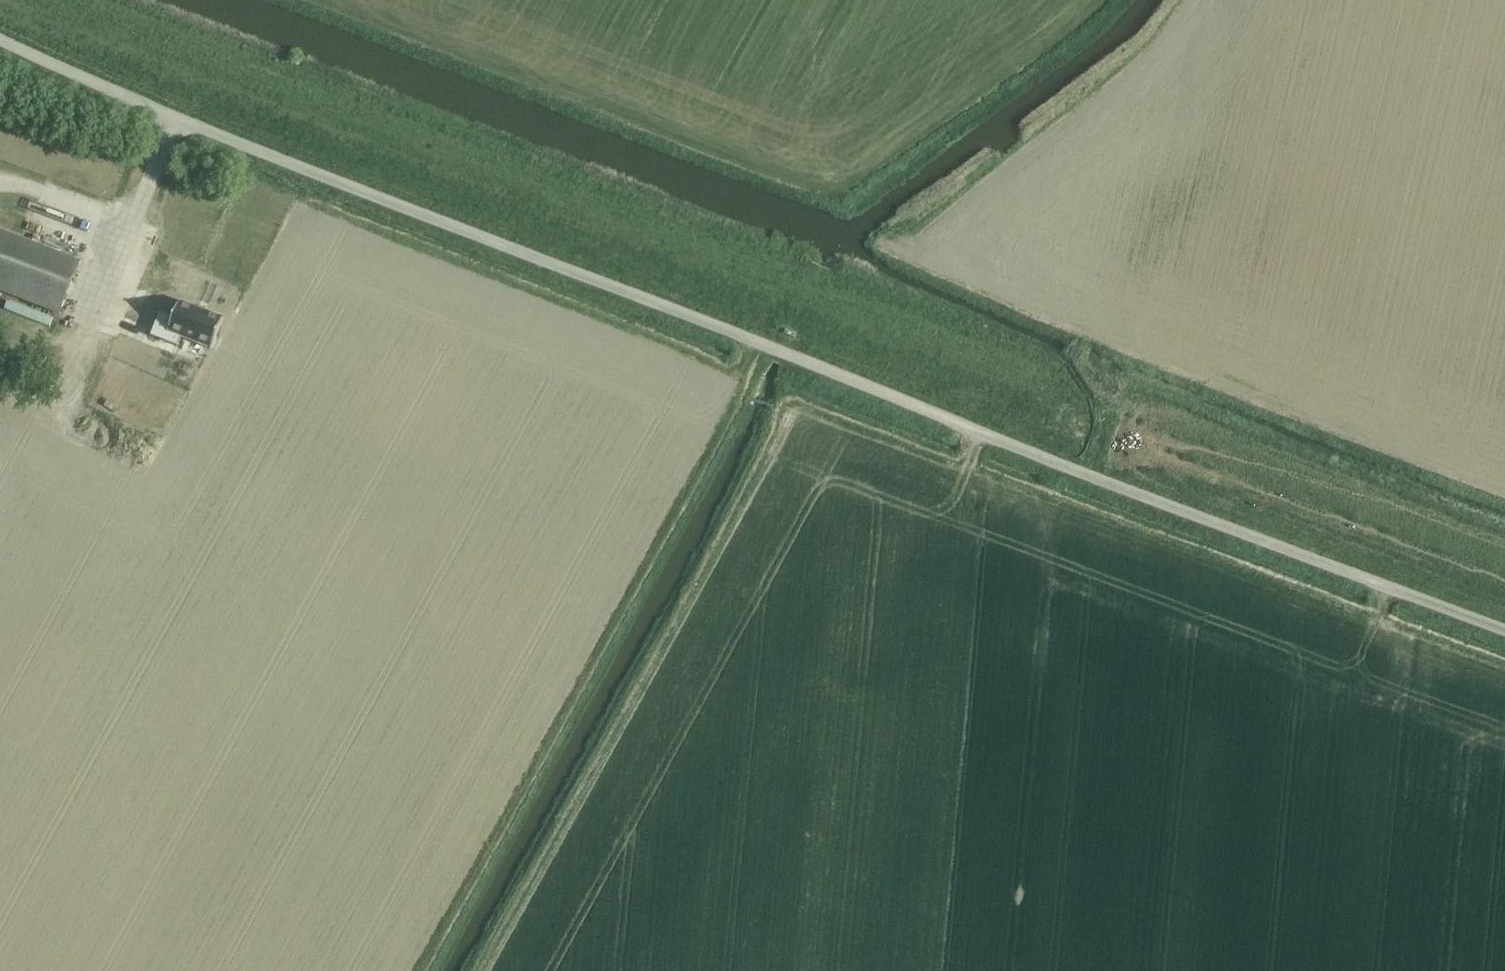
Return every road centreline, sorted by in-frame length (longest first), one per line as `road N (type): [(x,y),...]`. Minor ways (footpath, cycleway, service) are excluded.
road 1 (unclassified): [(0,40),(174,118),(1504,630)]

